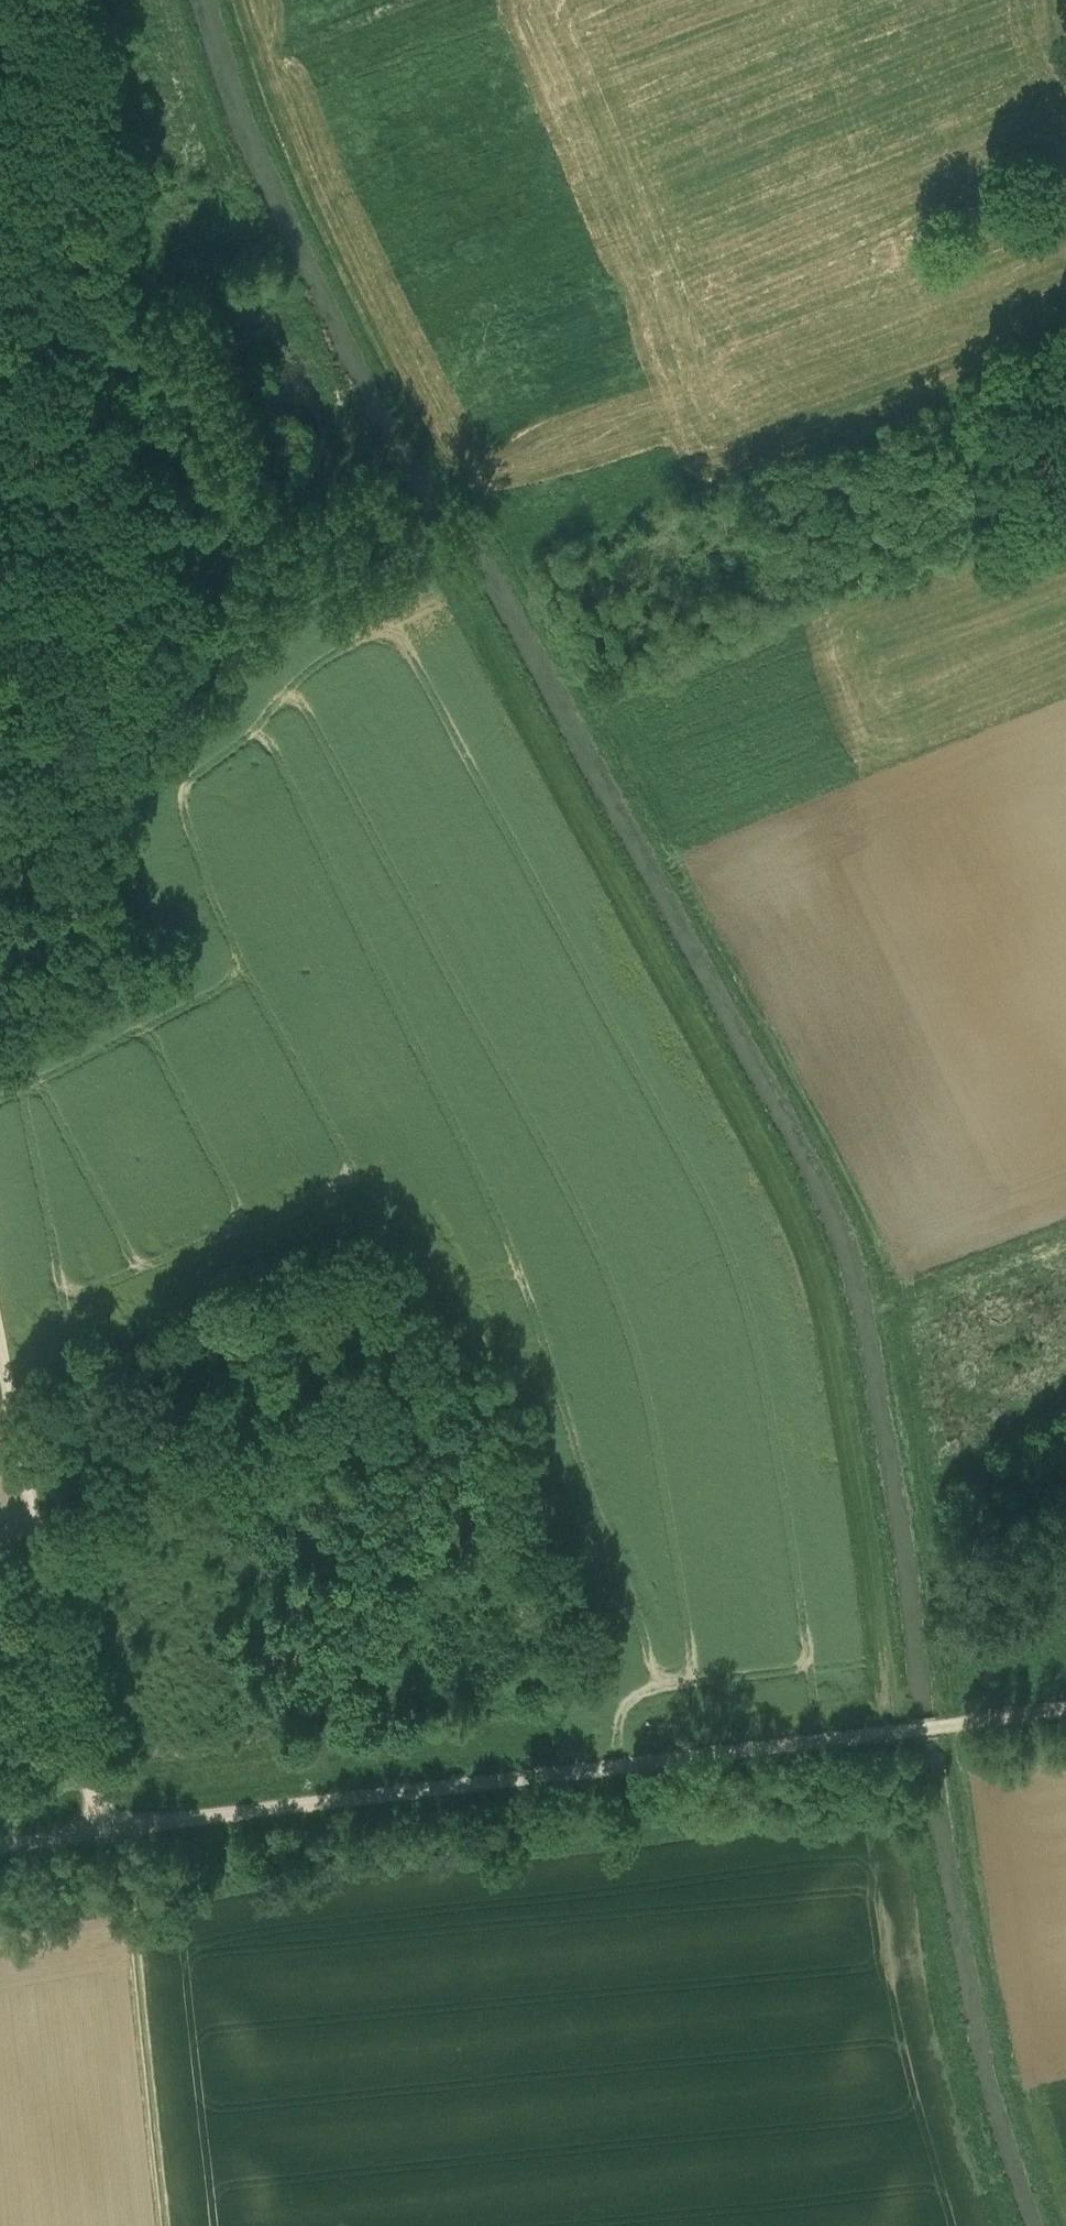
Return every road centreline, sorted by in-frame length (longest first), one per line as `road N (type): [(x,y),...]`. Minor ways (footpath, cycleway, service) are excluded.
road 1 (track): [(1065,1709),(106,1843)]
road 2 (track): [(0,1332),(106,1843)]
road 3 (track): [(106,1843),(164,2225)]

